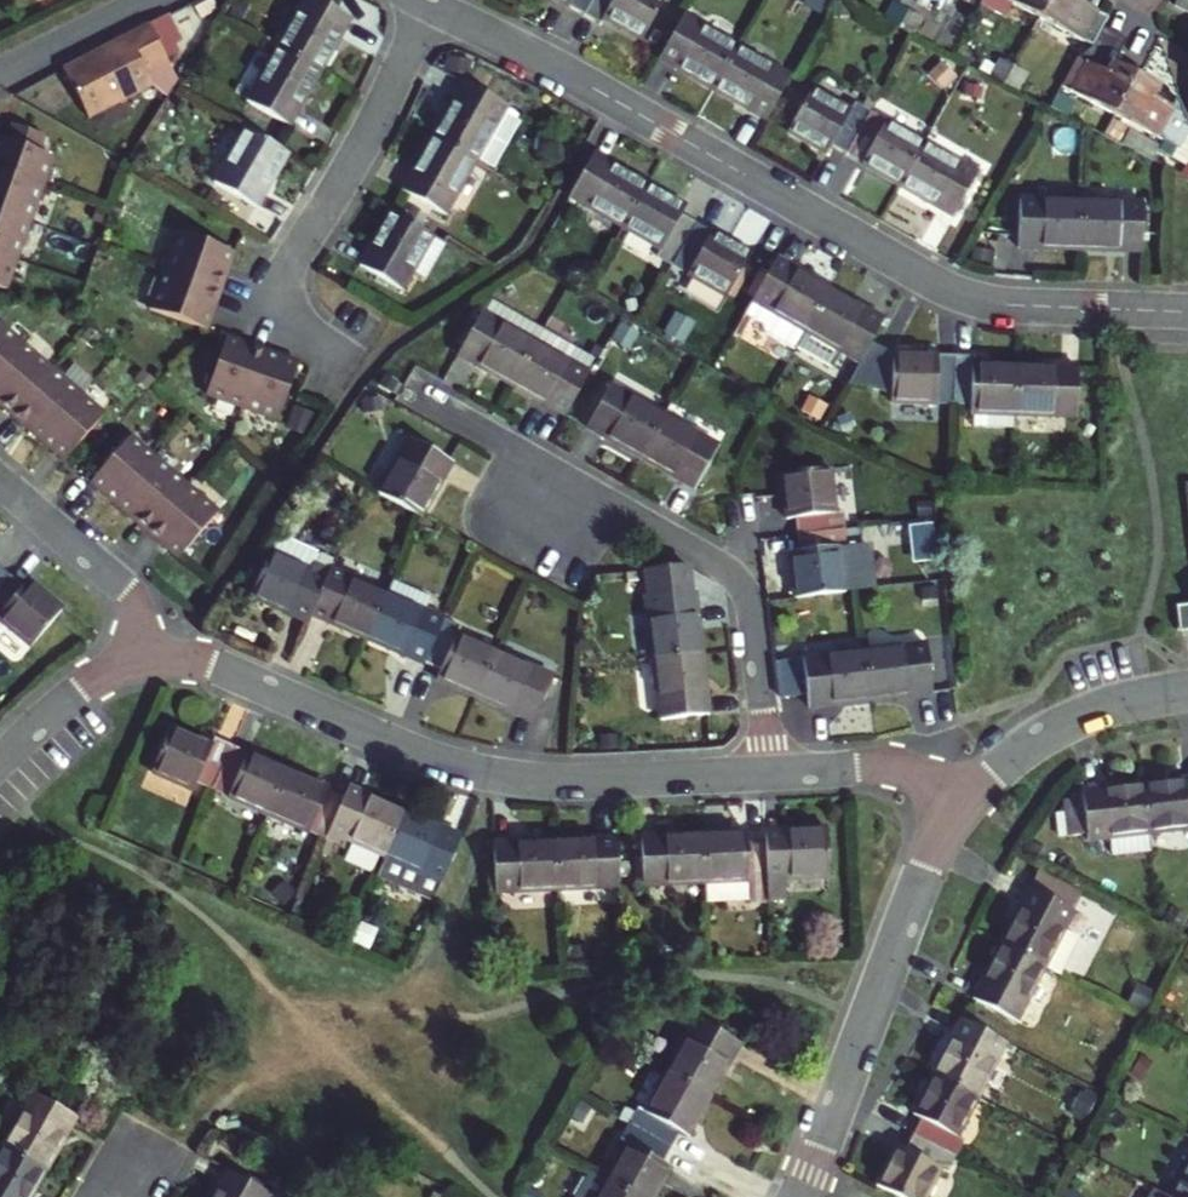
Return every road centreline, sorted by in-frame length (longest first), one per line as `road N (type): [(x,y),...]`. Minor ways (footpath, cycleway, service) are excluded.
road 1 (residential): [(1187,309),(1016,304),(946,287),(426,2)]
road 2 (residential): [(771,772),(594,782),(494,775),(394,744),(207,663),(143,659)]
road 3 (residential): [(408,388),(738,581),(756,629),(771,772)]
road 4 (residential): [(426,2),(369,132),(267,310),(354,361)]
road 5 (residential): [(970,798),(920,887),(798,1196)]
road 6 (residential): [(1187,689),(1128,700),(1051,728),(970,798)]
road 7 (residential): [(0,478),(115,577),(135,616),(143,659)]
road 8 (residential): [(970,798),(889,766),(771,772)]
road 9 (residential): [(143,659),(86,686),(0,759)]
road 10 (residential): [(142,0),(0,69)]

